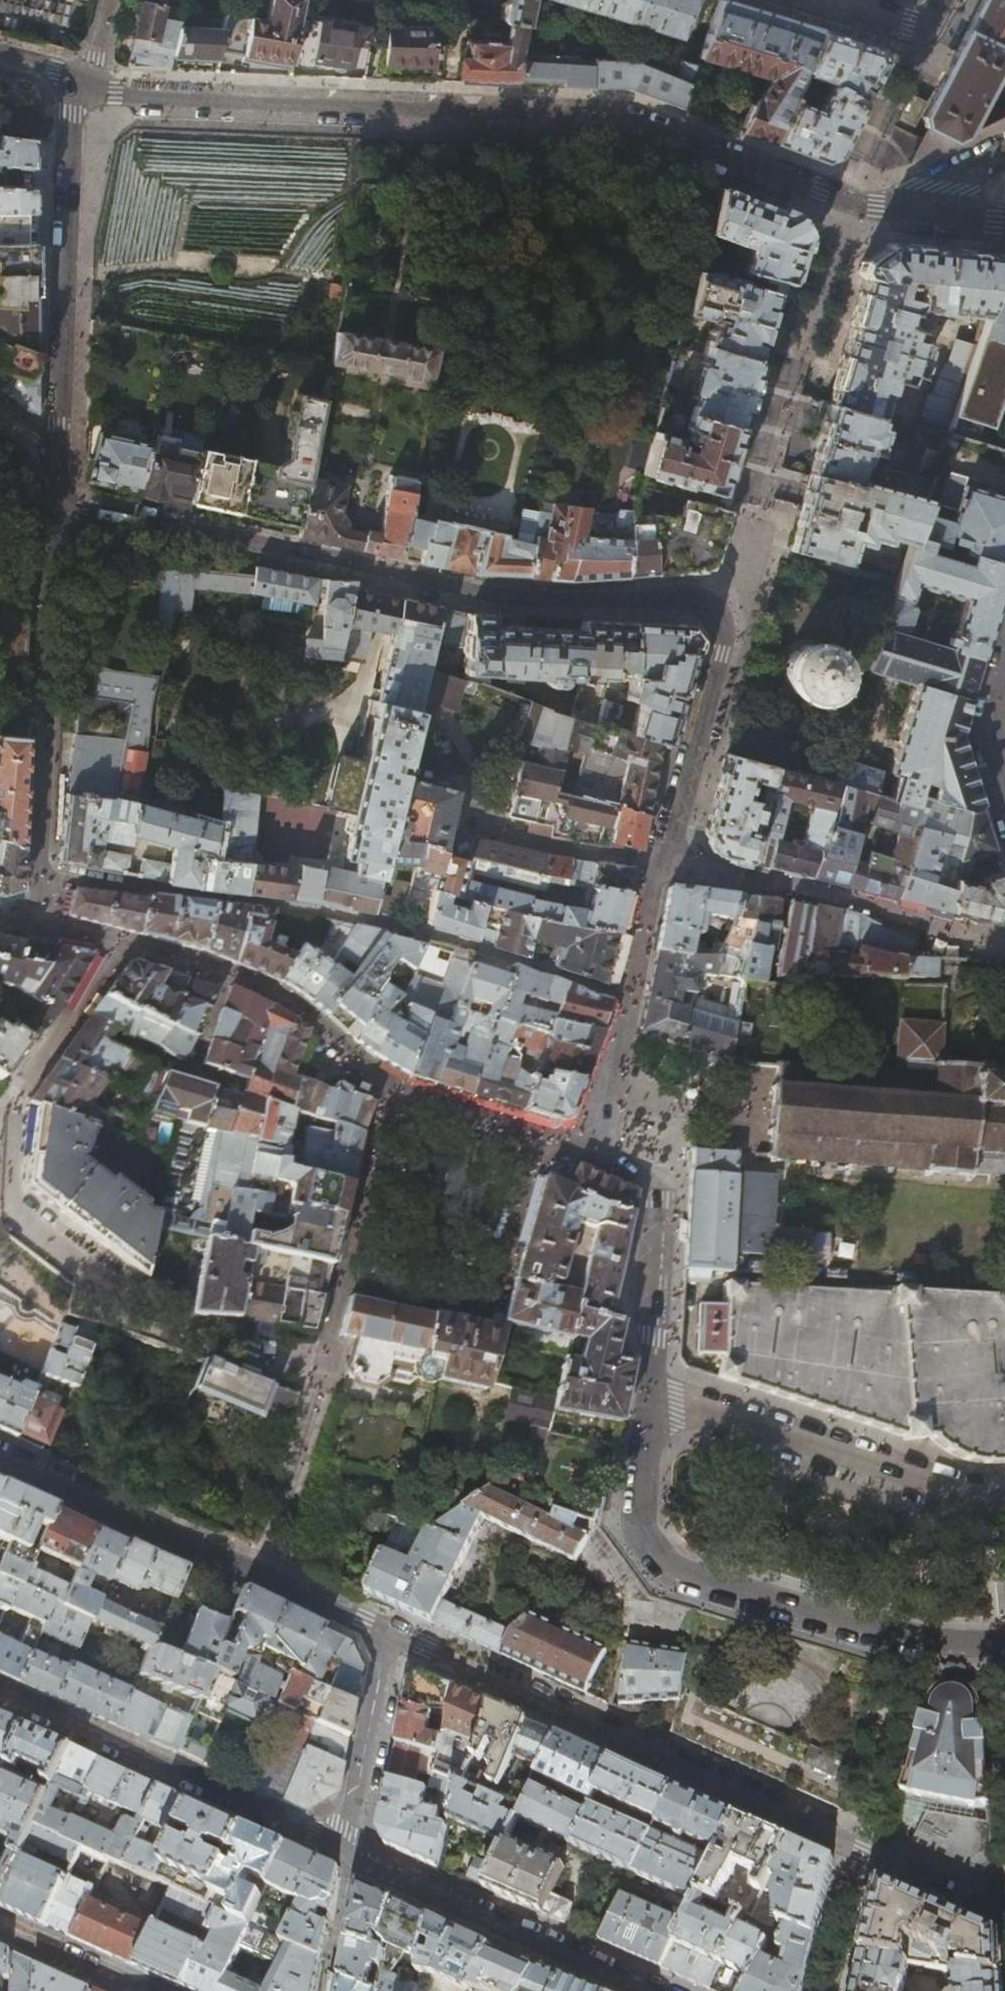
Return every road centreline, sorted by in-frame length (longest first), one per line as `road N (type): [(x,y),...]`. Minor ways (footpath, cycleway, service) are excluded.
road 1 (residential): [(1004,224),(853,206),(622,115),(115,93),(82,80)]
road 2 (residential): [(663,859),(726,639),(705,600),(501,597),(60,504)]
road 3 (residential): [(1004,1643),(909,1634),(675,1575),(648,1550),(641,1531),(650,1395),(959,1494),(1004,1496)]
road 4 (residential): [(390,1630),(958,1893)]
road 5 (residential): [(0,1458),(390,1630)]
road 6 (residential): [(61,464),(70,114),(82,80)]
road 7 (residential): [(0,1692),(346,1851)]
road 8 (residential): [(39,872),(60,504)]
road 9 (residential): [(346,1851),(376,1873),(645,1990)]
road 10 (residential): [(390,1630),(346,1851)]
road 11 (residential): [(137,1990),(0,1929)]
road 12 (residential): [(927,32),(810,0)]

